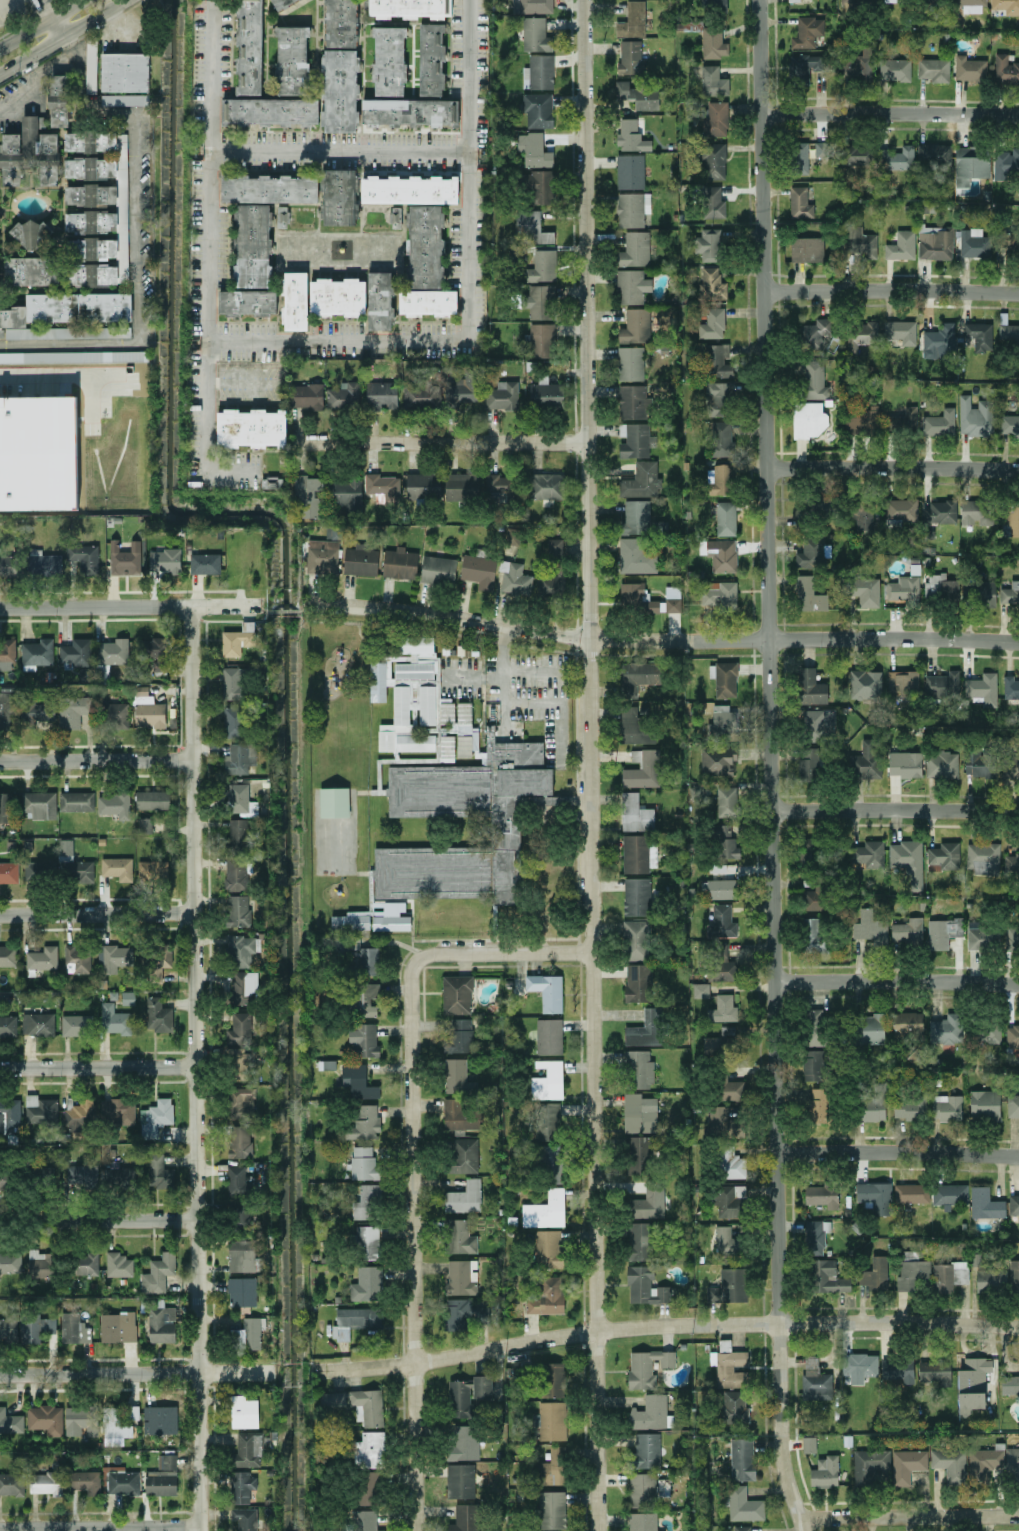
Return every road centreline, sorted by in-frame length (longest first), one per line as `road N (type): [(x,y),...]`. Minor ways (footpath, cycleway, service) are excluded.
road 1 (residential): [(756,0),(778,1432),(800,1530)]
road 2 (residential): [(581,0),(600,1530)]
road 3 (residential): [(192,605),(201,1530)]
road 4 (residential): [(1018,640),(589,638),(306,603)]
road 5 (residential): [(1018,1327),(763,1321),(598,1331),(313,1371)]
road 6 (residential): [(416,962),(416,1530)]
road 7 (residential): [(588,441),(293,443)]
road 8 (residential): [(273,1370),(0,1374)]
road 9 (residential): [(1018,117),(757,114)]
road 10 (residential): [(259,604),(0,608)]
road 11 (residential): [(1018,294),(761,289)]
road 12 (residential): [(1018,470),(764,466)]
road 13 (residential): [(1018,812),(769,808)]
road 14 (residential): [(1018,984),(771,981)]
road 15 (residential): [(1018,1156),(774,1150)]
road 16 (residential): [(1018,1515),(798,1516)]
road 17 (residential): [(201,1527),(0,1528)]
road 18 (residential): [(200,1221),(0,1222)]
road 19 (residential): [(197,1067),(0,1068)]
road 20 (residential): [(0,914),(196,912)]
road 21 (residential): [(194,758),(0,761)]
road 22 (residential): [(592,952),(430,953),(416,962)]
road 23 (secondary): [(0,71),(123,0)]

